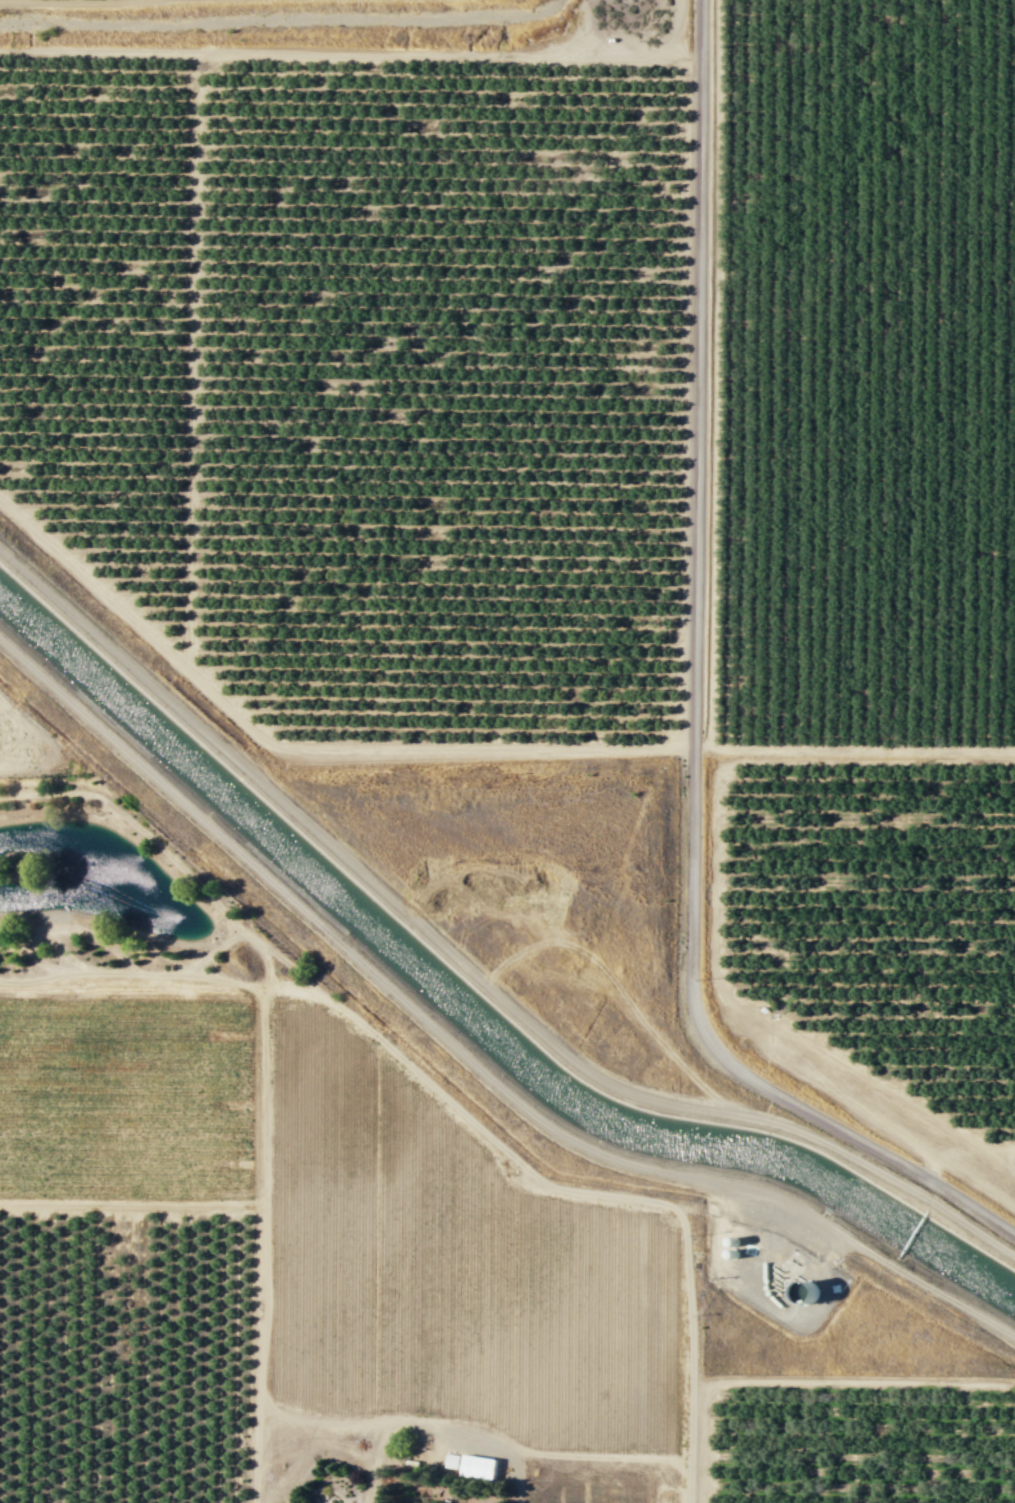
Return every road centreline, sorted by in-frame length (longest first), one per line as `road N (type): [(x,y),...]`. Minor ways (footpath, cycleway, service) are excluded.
road 1 (residential): [(1014,1231),(744,1072),(695,1007),(703,0)]
road 2 (track): [(1014,1256),(923,1194),(798,1130),(627,1092),(586,1069),(0,550)]
road 3 (track): [(702,63),(203,57),(196,74),(186,672)]
road 4 (track): [(1014,751),(730,749),(710,742),(719,0)]
road 5 (track): [(253,1502),(265,953),(102,799),(67,792),(0,797)]
road 6 (track): [(259,943),(539,1180),(676,1209),(691,1310),(689,1502)]
road 7 (track): [(694,750),(327,750),(264,740),(0,505)]
road 8 (track): [(1014,1383),(712,1383),(691,1413)]
road 9 (track): [(0,982),(135,973),(263,988)]
road 10 (track): [(0,1203),(263,1205)]
road 11 (track): [(0,51),(217,52)]
road 12 (track): [(449,1430),(301,1416),(267,1403),(257,1379)]
road 13 (track): [(135,973),(96,934),(71,927),(42,927),(33,948),(0,946)]
road 14 (track): [(128,0),(0,1)]

